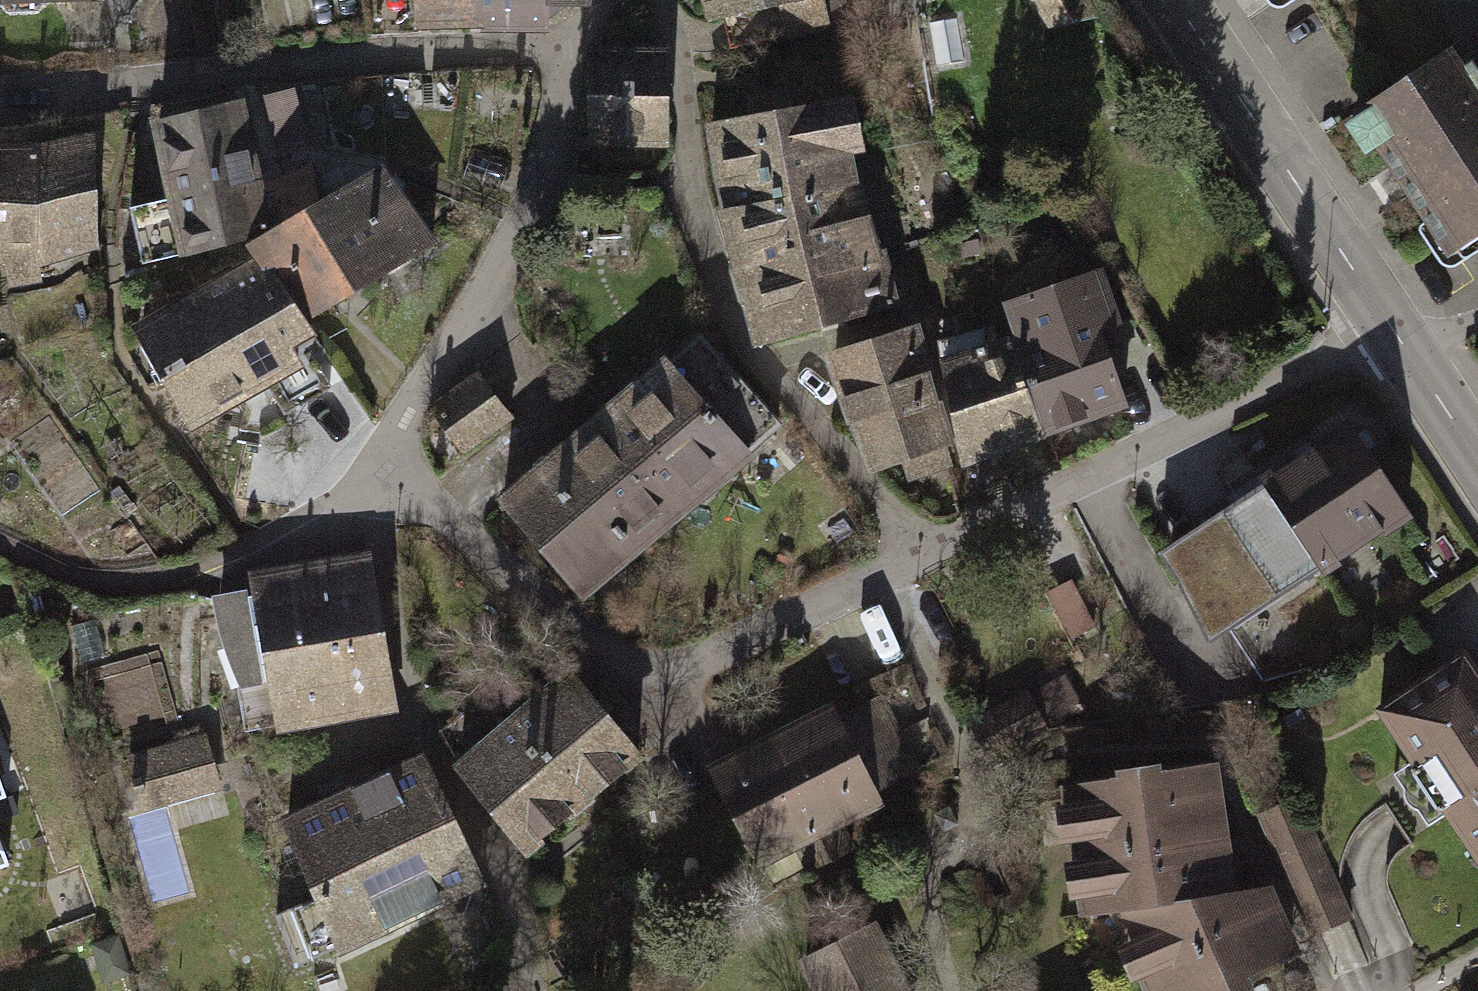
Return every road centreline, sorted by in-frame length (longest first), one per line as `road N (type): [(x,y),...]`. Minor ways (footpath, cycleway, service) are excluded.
road 1 (residential): [(661,0),(687,46),(688,174),(712,273),(763,370),(927,549),(1392,328)]
road 2 (residential): [(598,0),(577,46),(289,61),(0,100)]
road 3 (secondary): [(1392,328),(1169,0)]
road 4 (secondary): [(1477,455),(1392,328)]

